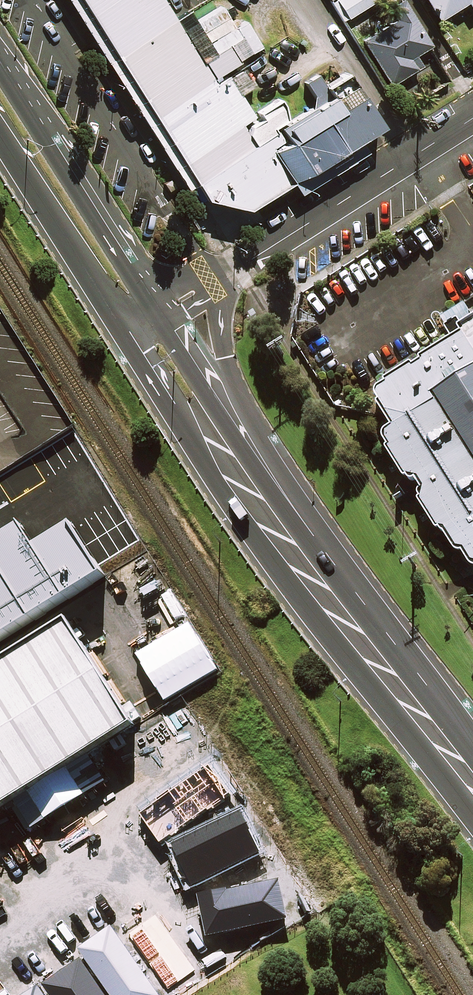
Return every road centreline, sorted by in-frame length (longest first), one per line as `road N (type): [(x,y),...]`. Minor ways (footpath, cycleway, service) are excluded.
road 1 (secondary): [(472,818),(242,515),(125,330)]
road 2 (secondary): [(207,384),(343,592),(472,763)]
road 3 (residential): [(472,117),(217,281)]
road 4 (secondary): [(0,59),(157,306)]
road 5 (secondary): [(125,330),(0,129)]

